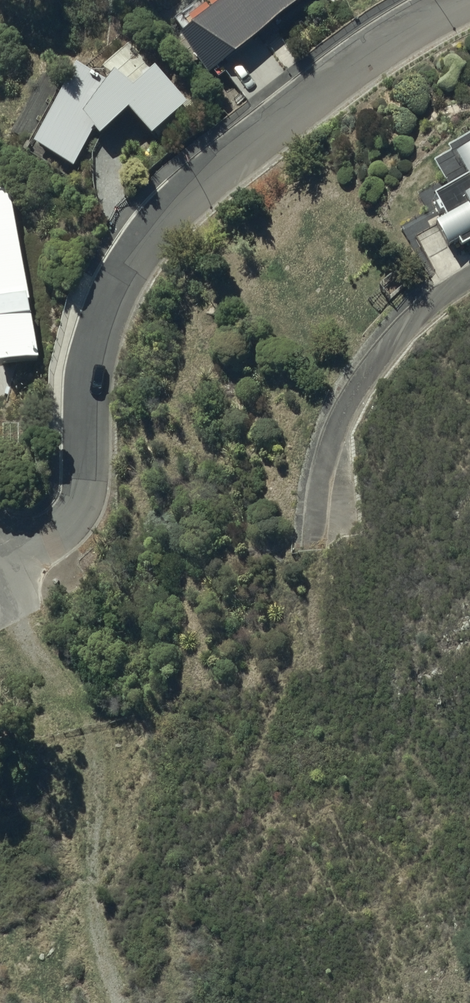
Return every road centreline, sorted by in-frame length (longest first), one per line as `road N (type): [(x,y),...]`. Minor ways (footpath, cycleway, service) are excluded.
road 1 (residential): [(0,566),(54,543),(84,496),(87,381),(109,304),(148,236),(348,69),(469,4)]
road 2 (track): [(24,629),(93,735),(92,896),(122,1002)]
road 3 (residential): [(469,277),(403,327),(352,391),(319,470),(312,541)]

